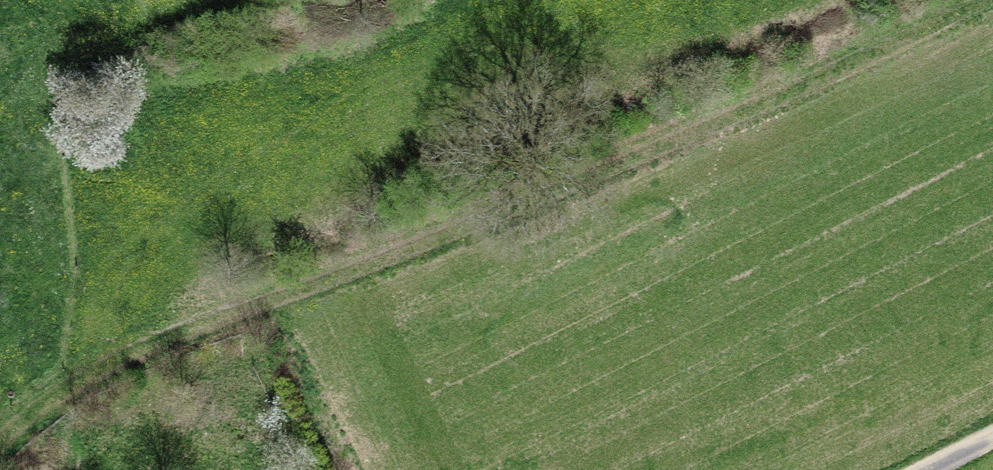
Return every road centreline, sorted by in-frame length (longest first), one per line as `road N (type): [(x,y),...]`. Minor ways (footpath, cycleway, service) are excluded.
road 1 (track): [(0,453),(28,424),(148,357),(716,134),(990,0)]
road 2 (track): [(283,304),(361,469)]

